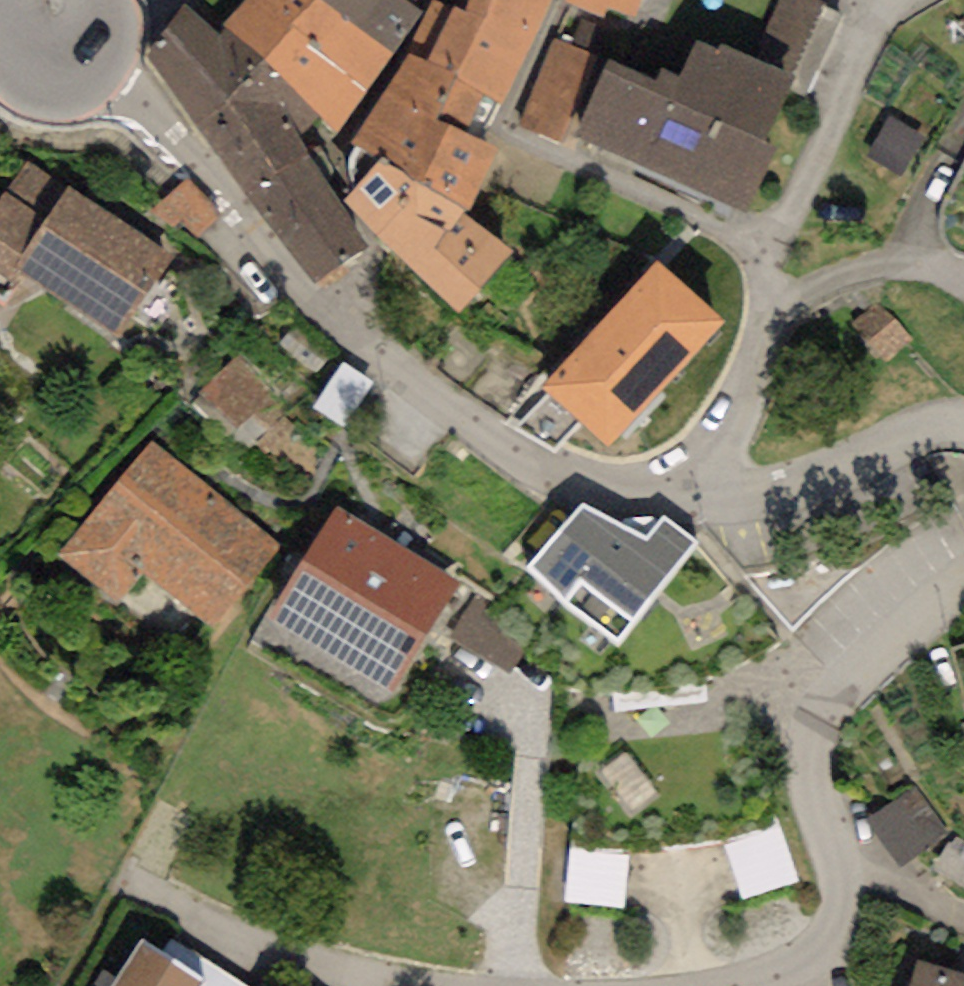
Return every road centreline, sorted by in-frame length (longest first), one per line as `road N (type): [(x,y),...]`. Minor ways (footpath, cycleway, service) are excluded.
road 1 (residential): [(96,71),(145,154),(213,239),(323,315),(526,478),(678,501),(865,459),(963,461)]
road 2 (residential): [(963,572),(947,599),(819,686),(797,775),(845,873),(819,948),(761,985)]
road 3 (residential): [(312,985),(96,899)]

